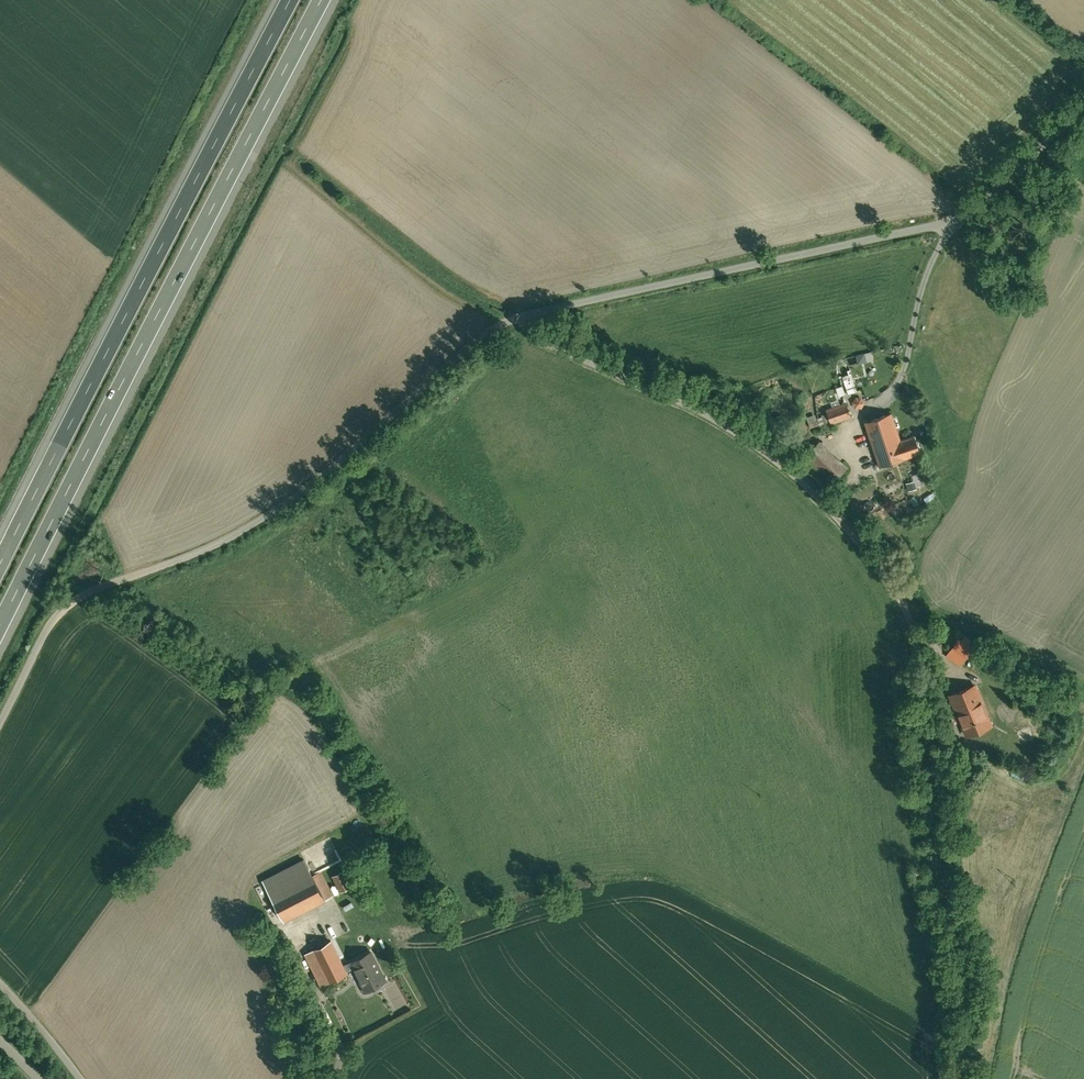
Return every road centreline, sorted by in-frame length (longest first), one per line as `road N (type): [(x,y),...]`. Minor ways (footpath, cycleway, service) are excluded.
road 1 (unclassified): [(0,718),(65,601),(223,543),(299,496),(486,333),(566,304),(962,220),(1083,107)]
road 2 (motorway): [(0,635),(328,0)]
road 3 (motorway): [(286,0),(0,552)]
road 4 (unclassified): [(81,1078),(0,975)]

